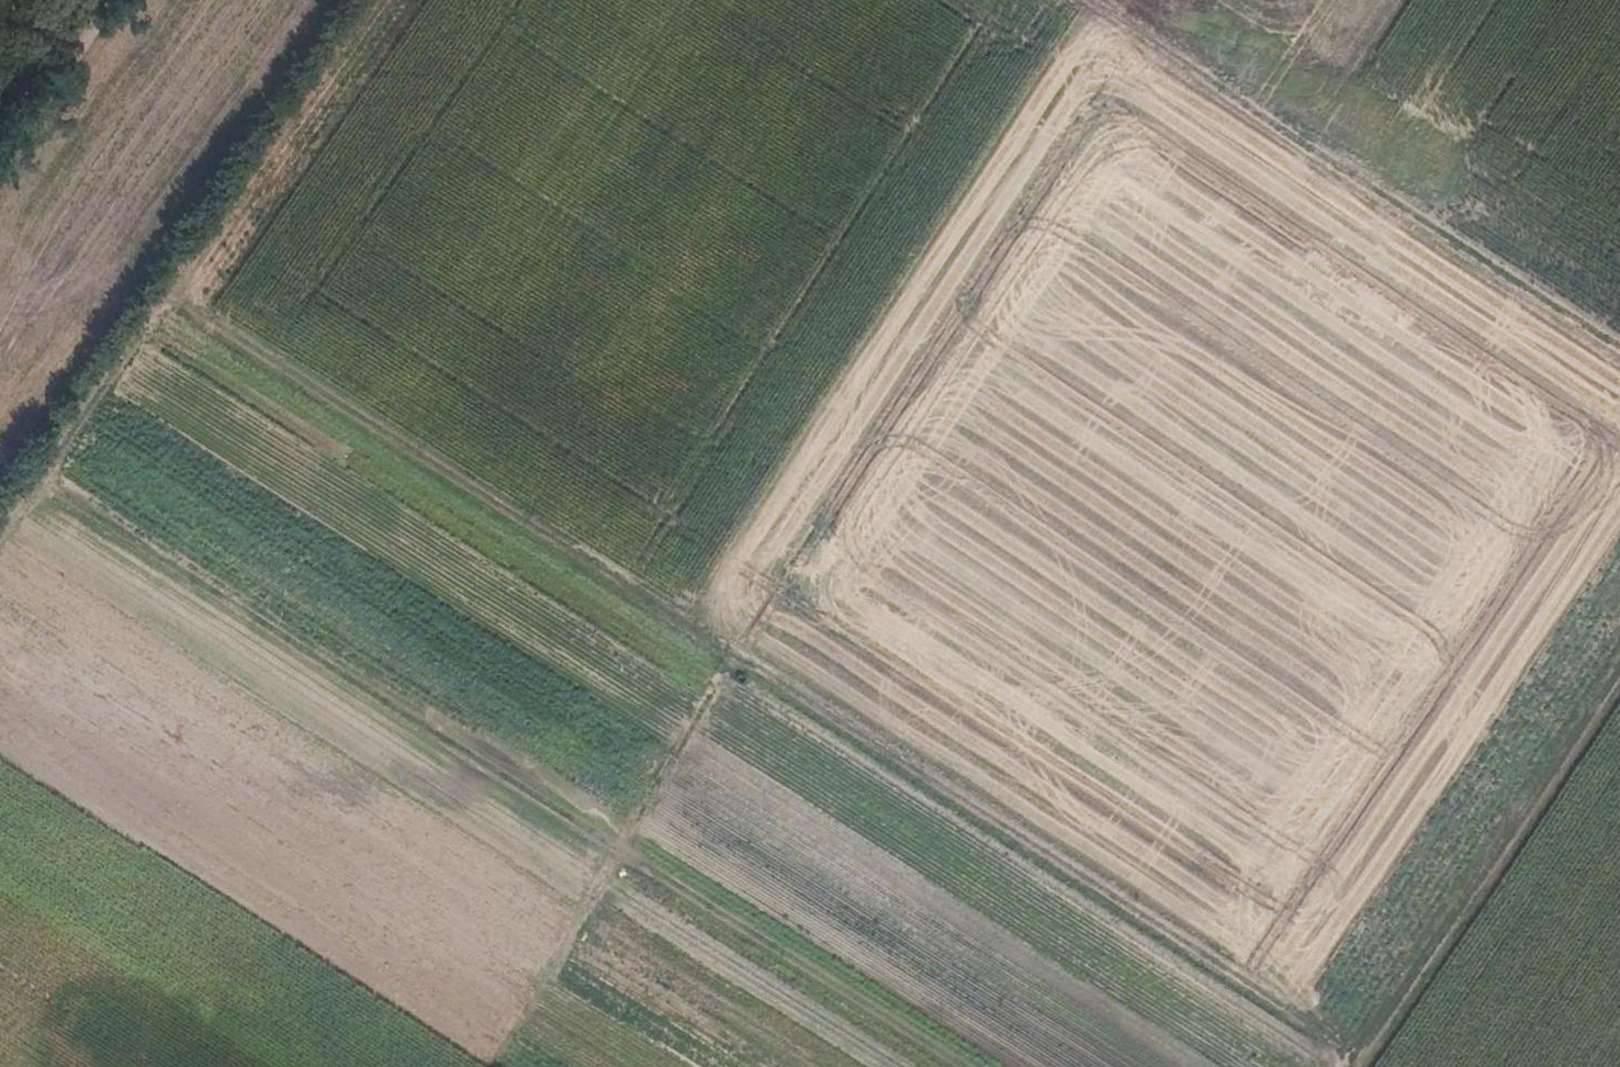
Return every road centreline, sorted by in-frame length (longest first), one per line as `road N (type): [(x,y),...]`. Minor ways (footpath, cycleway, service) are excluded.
road 1 (track): [(1362,1065),(170,293)]
road 2 (track): [(1619,349),(1092,0)]
road 3 (track): [(1360,1066),(1619,676)]

